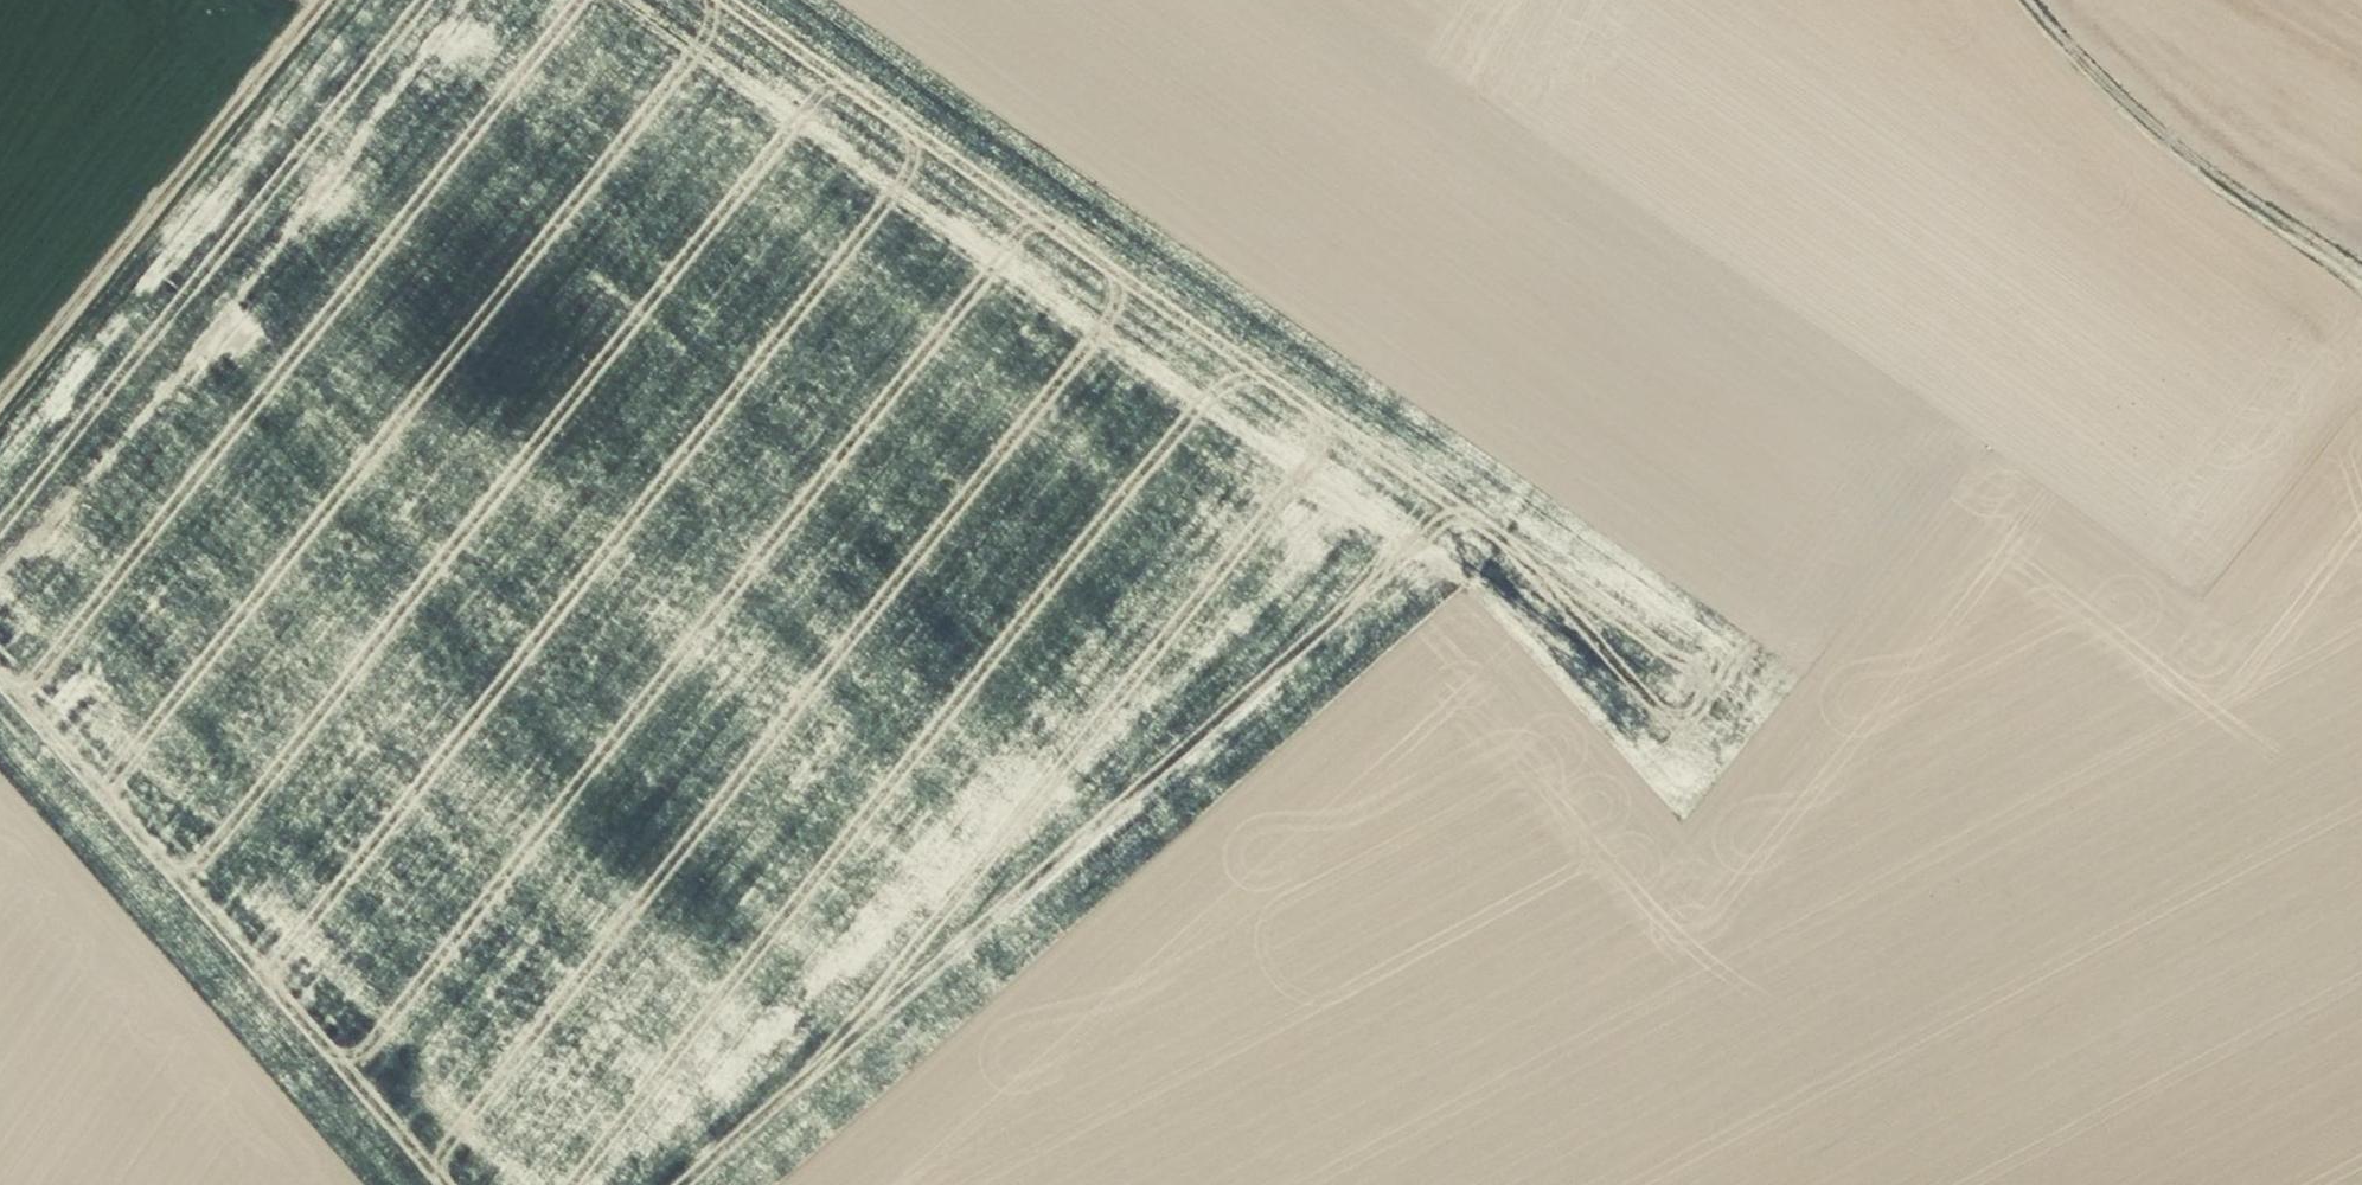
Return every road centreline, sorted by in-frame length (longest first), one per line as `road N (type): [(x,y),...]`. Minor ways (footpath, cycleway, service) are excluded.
road 1 (track): [(0,398),(319,0)]
road 2 (track): [(2034,0),(2121,124),(2361,277)]

